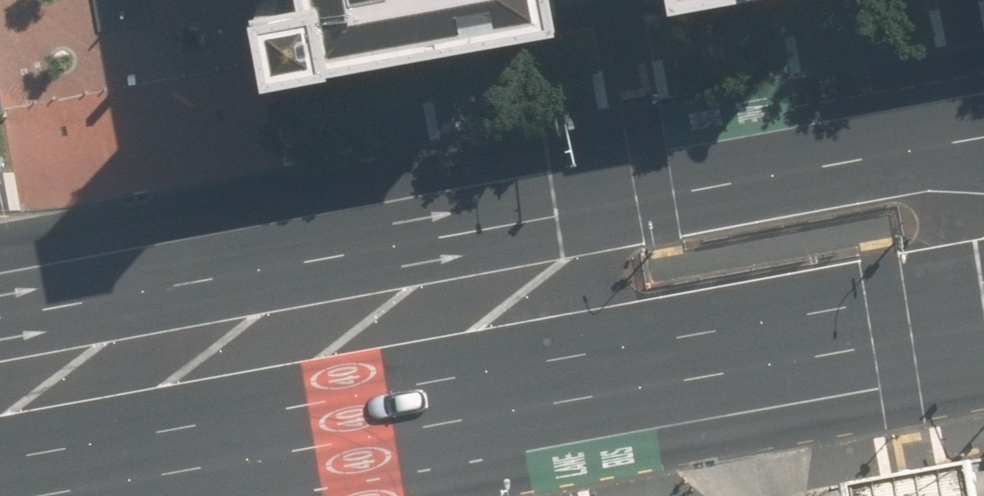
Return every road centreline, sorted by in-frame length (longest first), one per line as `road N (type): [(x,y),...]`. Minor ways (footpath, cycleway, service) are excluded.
road 1 (primary): [(0,295),(983,104)]
road 2 (primary): [(983,318),(33,495)]

